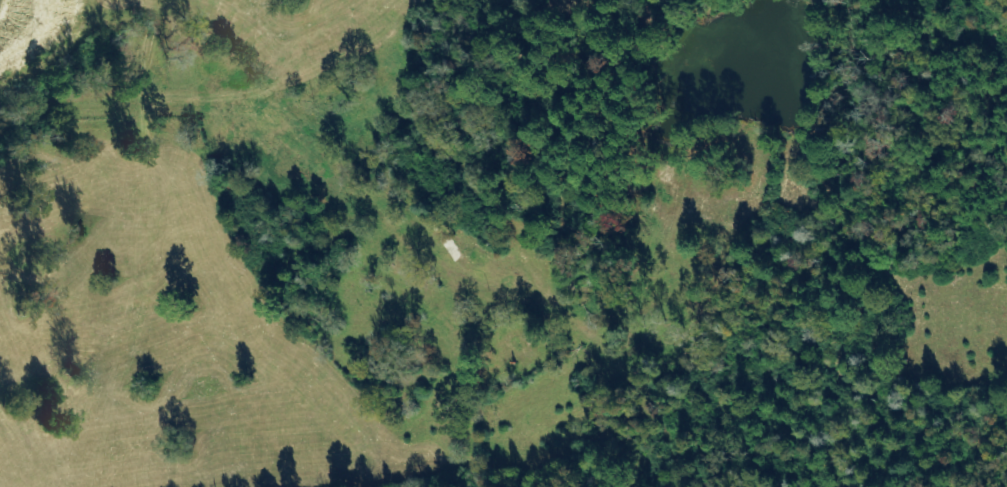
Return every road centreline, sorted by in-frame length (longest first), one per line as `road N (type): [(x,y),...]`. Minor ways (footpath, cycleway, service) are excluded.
road 1 (residential): [(0,138),(150,99),(302,110),(310,161),(345,241),(468,328)]

